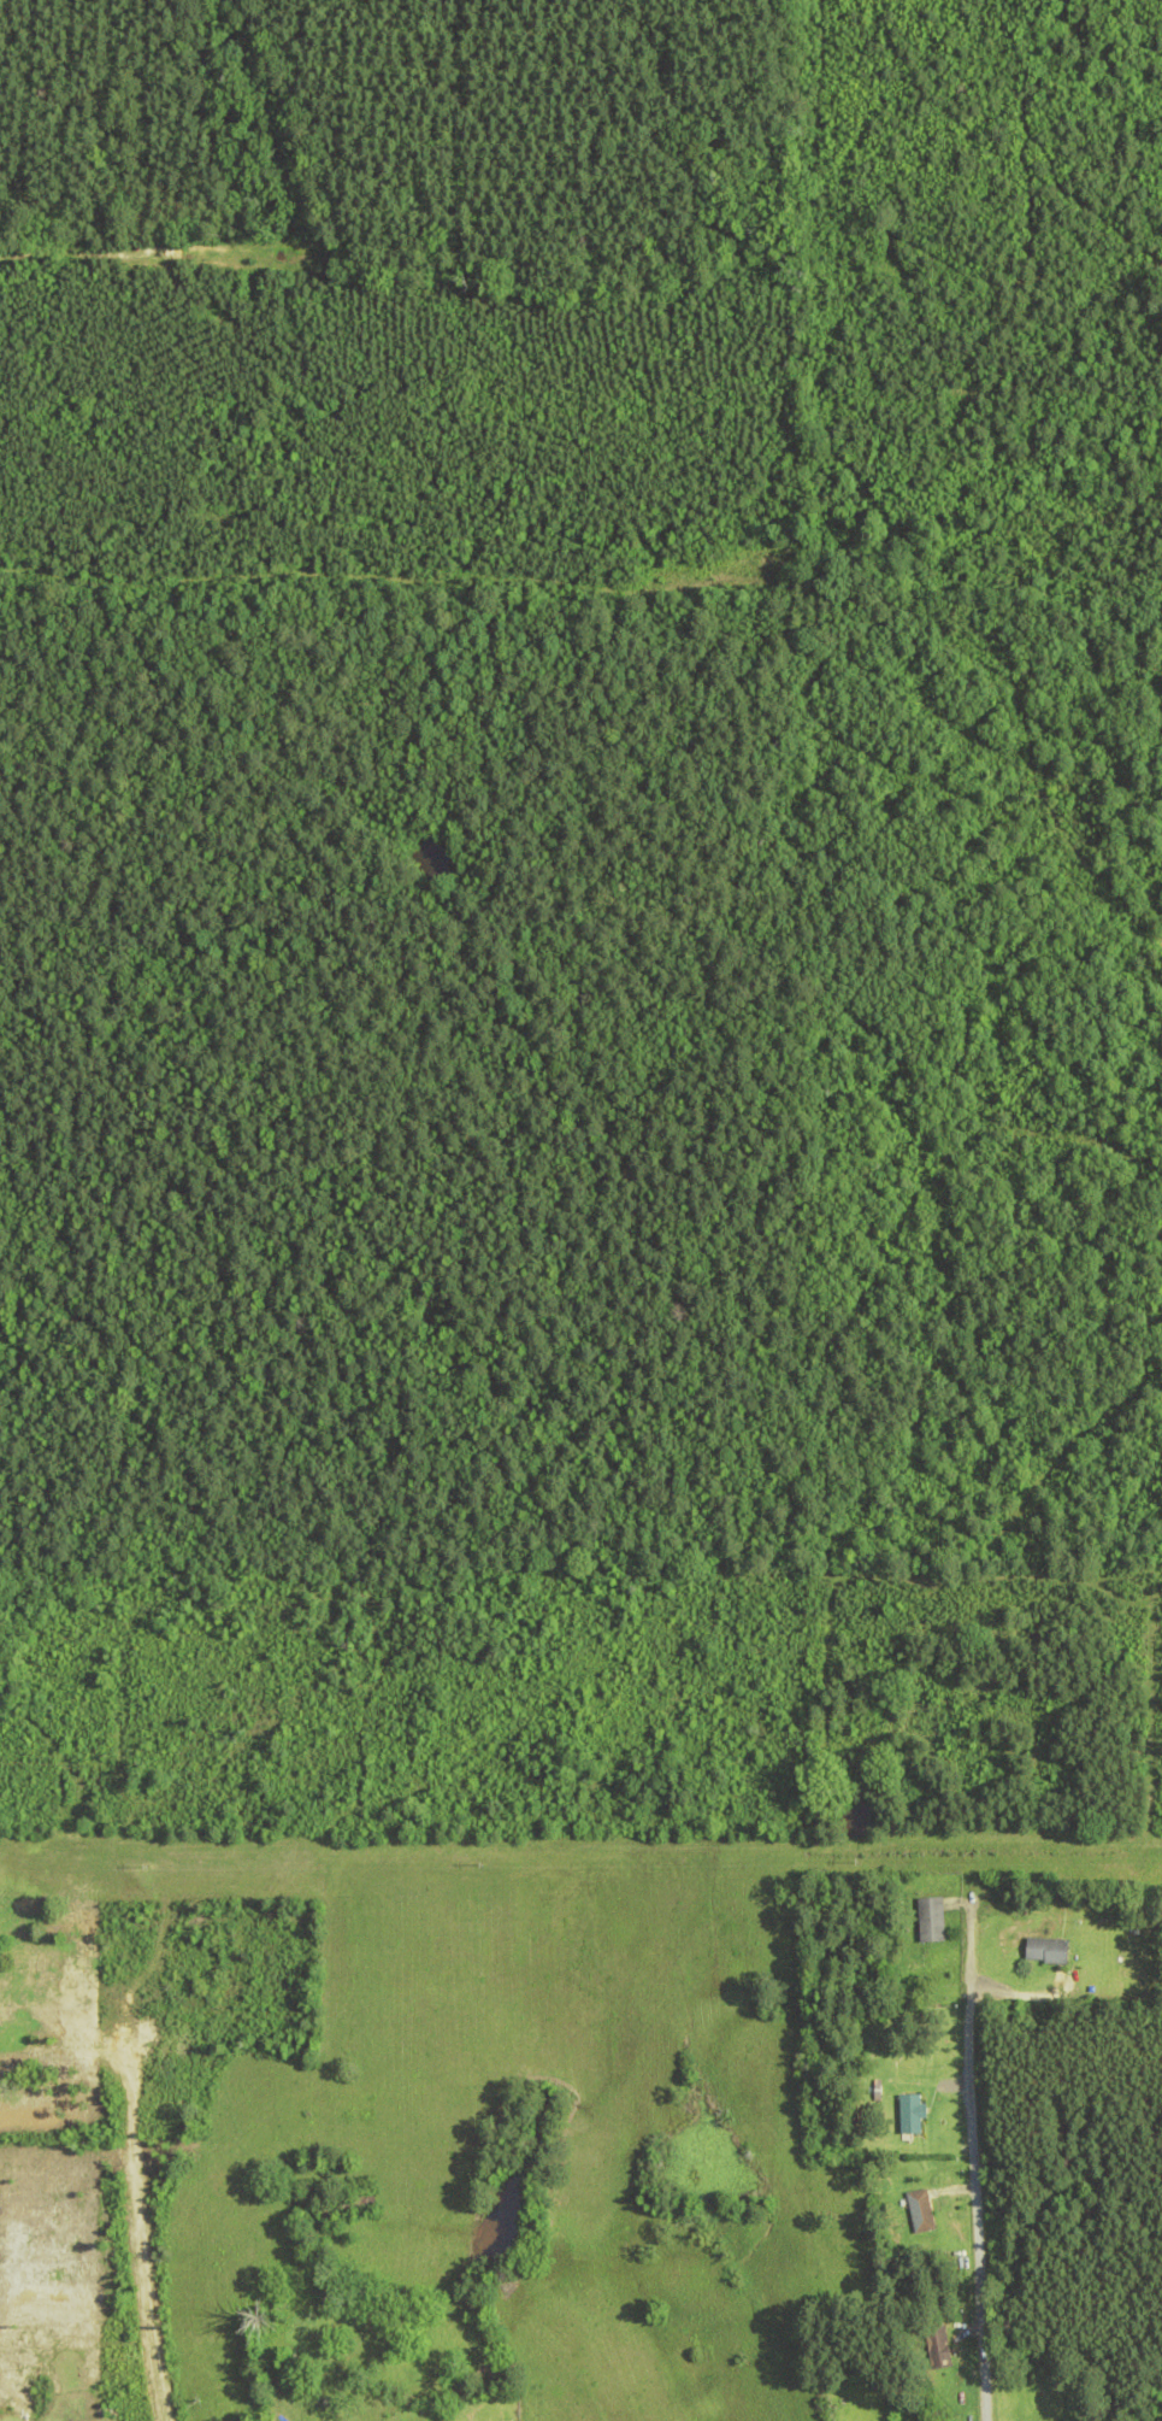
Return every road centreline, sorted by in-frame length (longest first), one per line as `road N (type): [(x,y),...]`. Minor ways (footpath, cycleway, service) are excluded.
road 1 (residential): [(976,2420),(971,1946)]
road 2 (residential): [(0,2081),(216,2061)]

